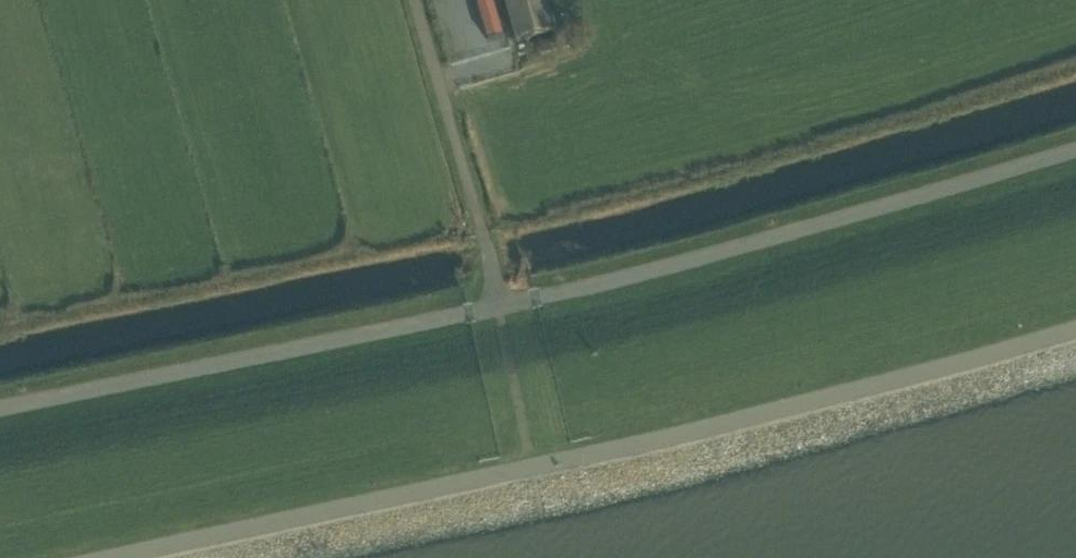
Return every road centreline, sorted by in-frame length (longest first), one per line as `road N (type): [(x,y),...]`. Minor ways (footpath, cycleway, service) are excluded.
road 1 (unclassified): [(0,419),(642,283),(1075,159)]
road 2 (unclassified): [(208,557),(700,454),(1075,347)]

